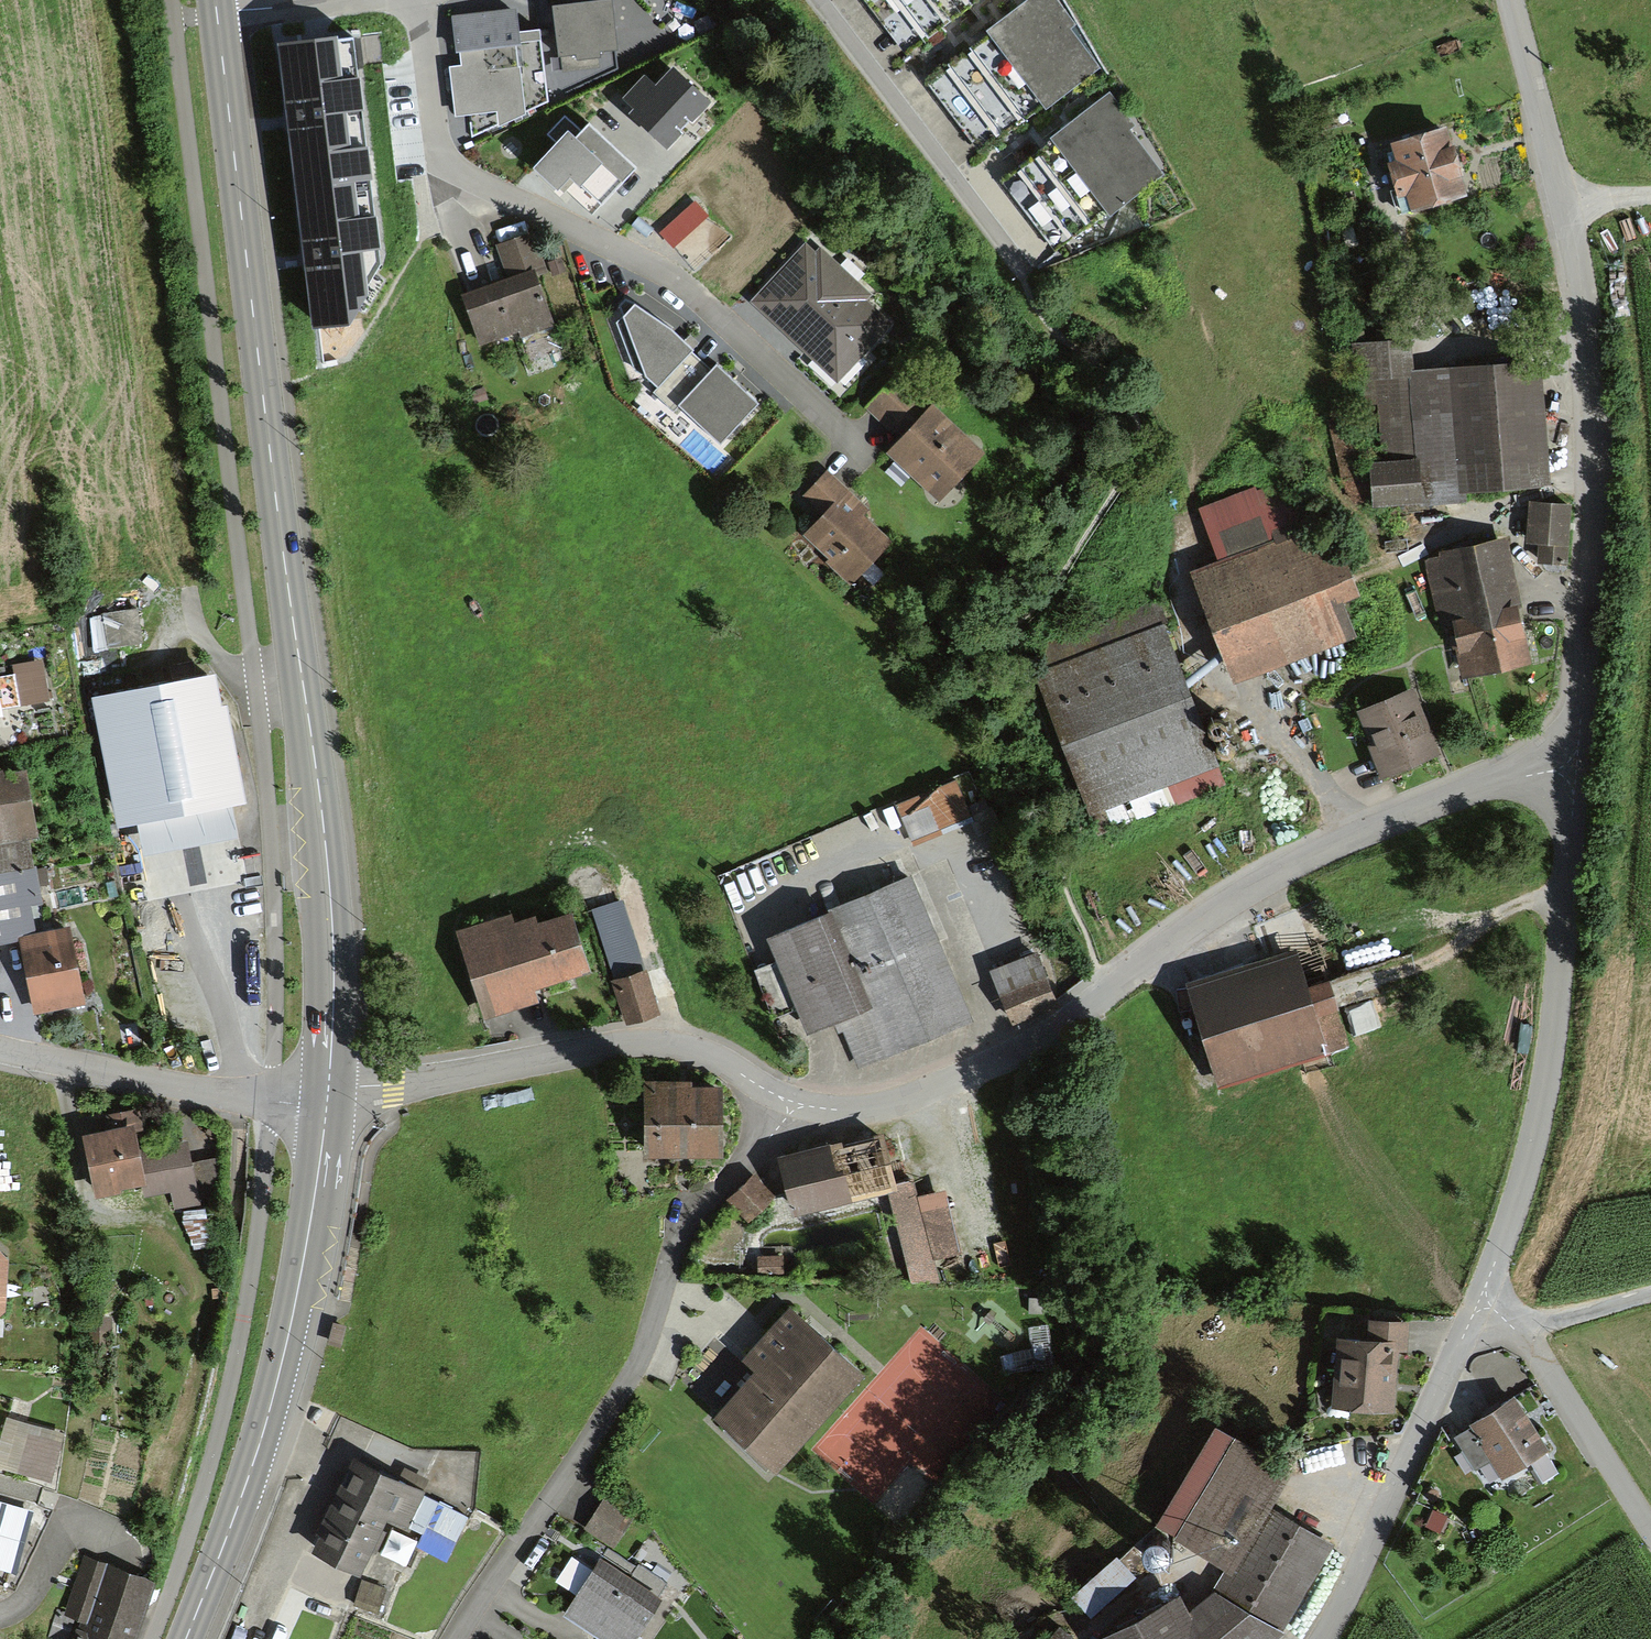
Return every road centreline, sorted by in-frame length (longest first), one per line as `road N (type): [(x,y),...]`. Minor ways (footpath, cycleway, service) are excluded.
road 1 (secondary): [(327,1091),(329,879),(215,15)]
road 2 (residential): [(795,1101),(840,1113),(908,1101),(1050,1026),(1186,924),(1334,841),(1460,788),(1530,774),(1571,776)]
road 3 (residential): [(1571,776),(1603,421),(1513,0)]
road 4 (residential): [(418,0),(434,144),(454,169),(673,274),(856,443)]
road 5 (residential): [(795,1101),(692,1209),(630,1375),(455,1638)]
road 6 (secondary): [(184,1638),(275,1386),(303,1267),(327,1091)]
road 7 (residential): [(1477,1306),(1553,1032),(1571,776)]
road 8 (residential): [(327,1091),(662,1036),(795,1101)]
road 9 (residential): [(1477,1306),(1312,1638)]
road 10 (residential): [(0,1049),(270,1099),(327,1091)]
road 11 (unclassified): [(1650,1543),(1509,1322),(1477,1306)]
road 12 (track): [(1650,1290),(1509,1322)]

